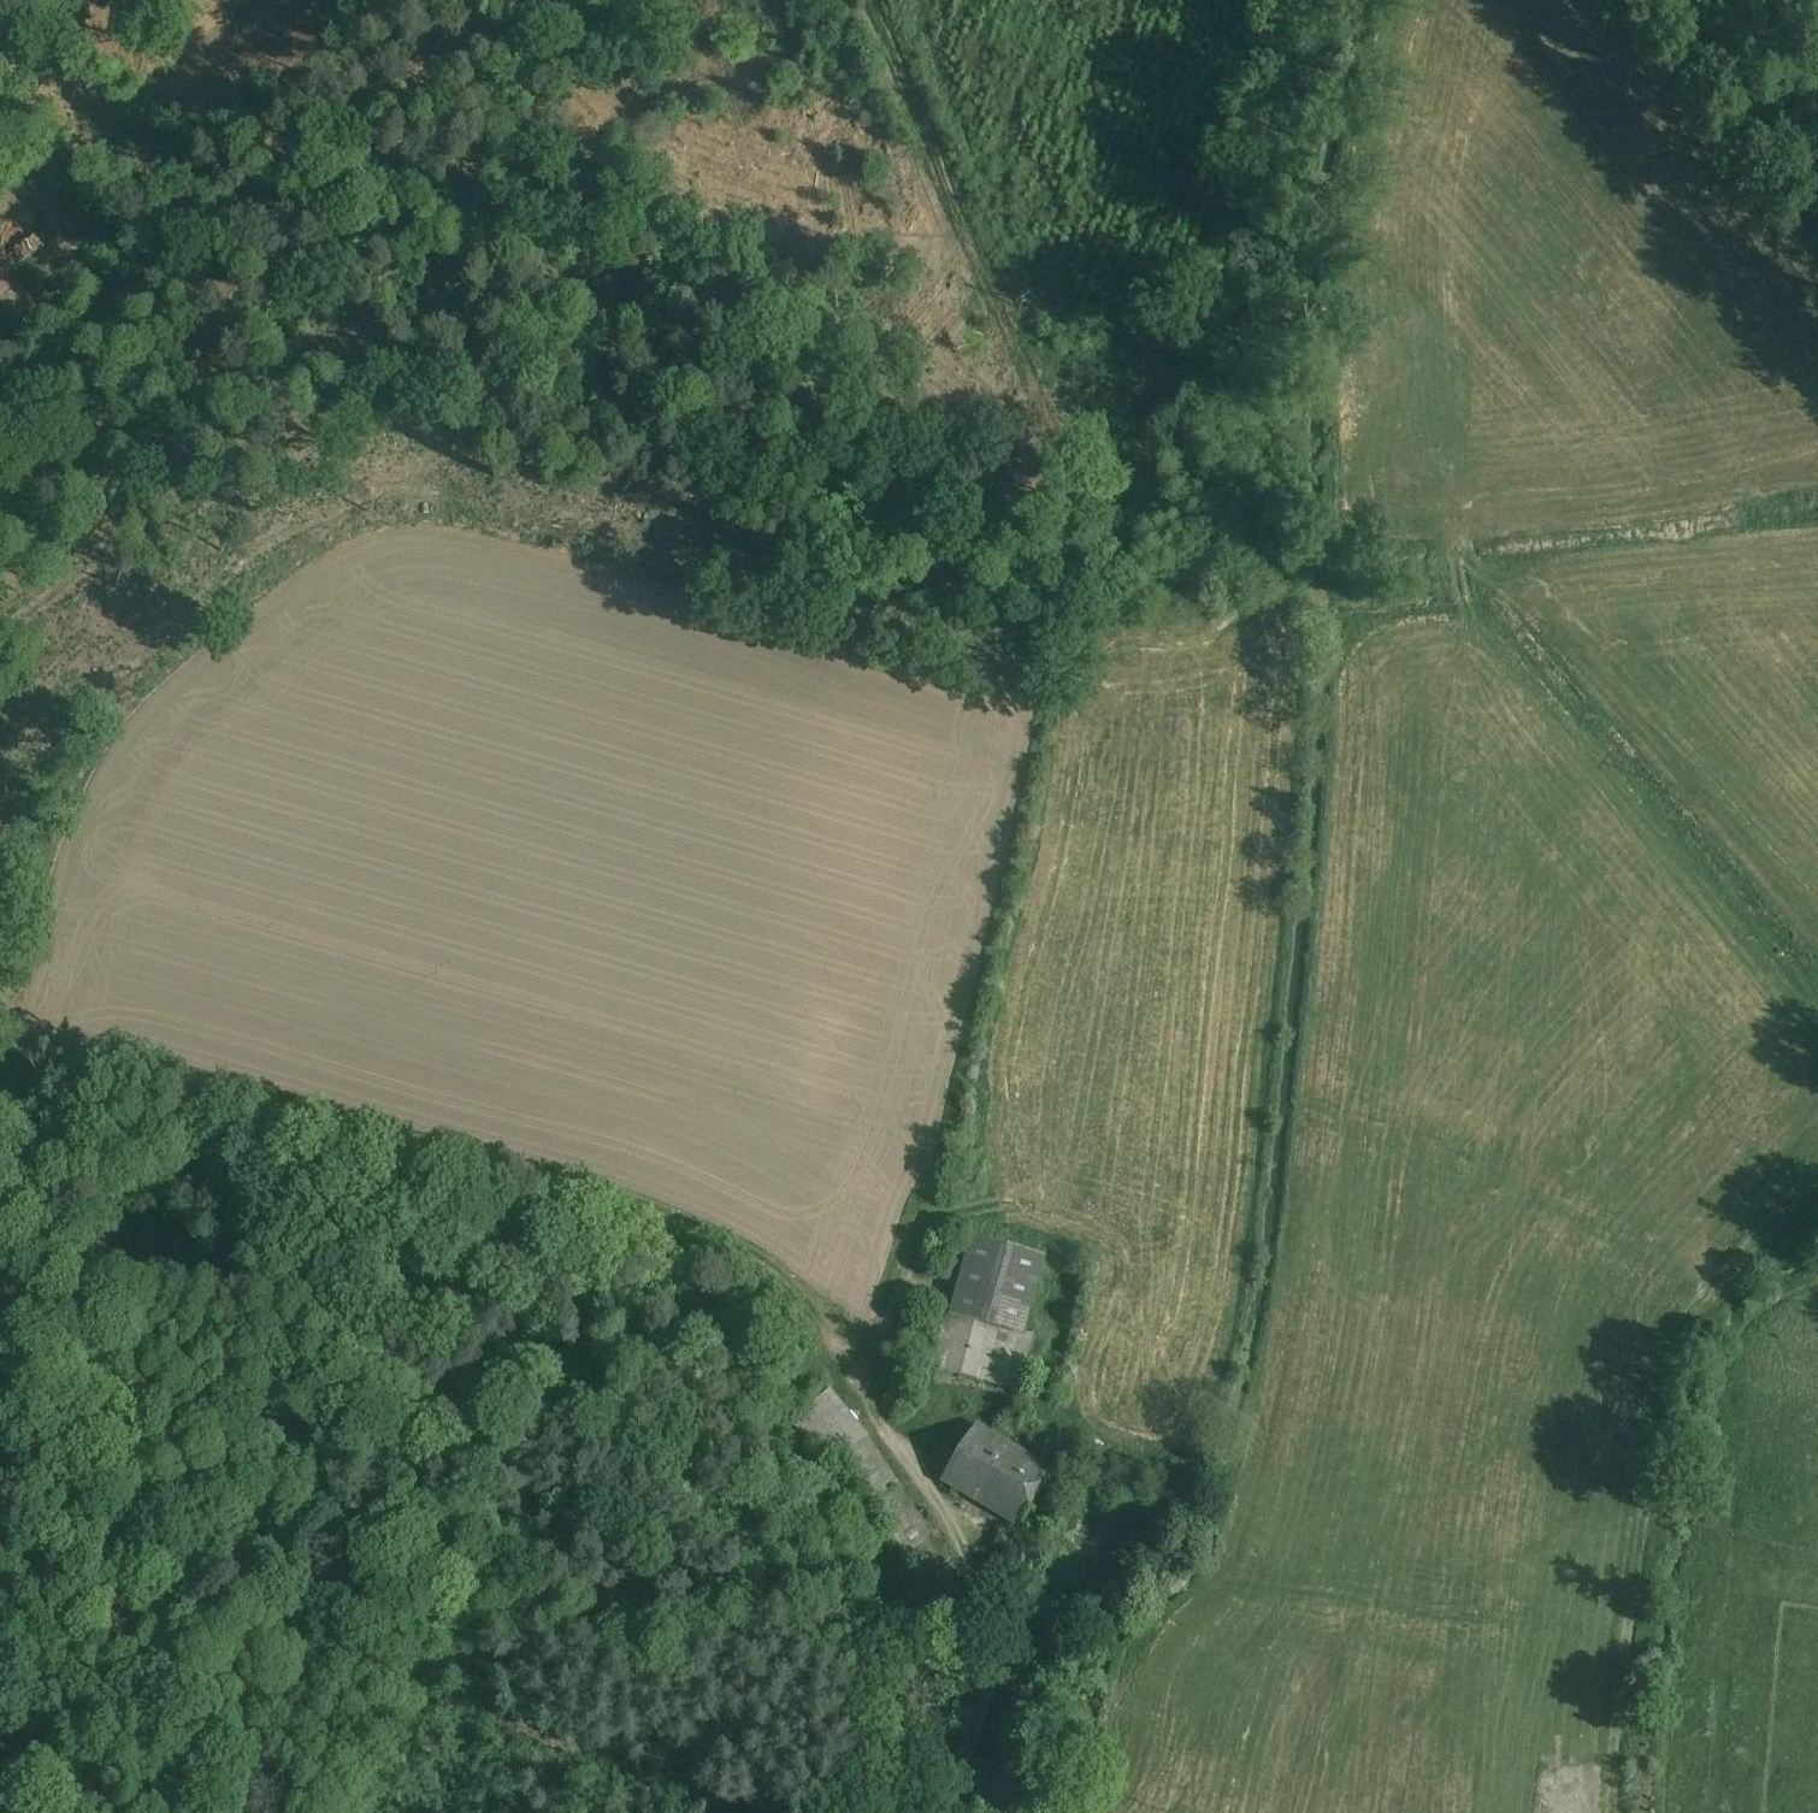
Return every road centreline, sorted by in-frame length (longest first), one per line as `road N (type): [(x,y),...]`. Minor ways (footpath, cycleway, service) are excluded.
road 1 (residential): [(1005,1659),(927,1812)]
road 2 (tertiary): [(97,1812),(0,1721)]

